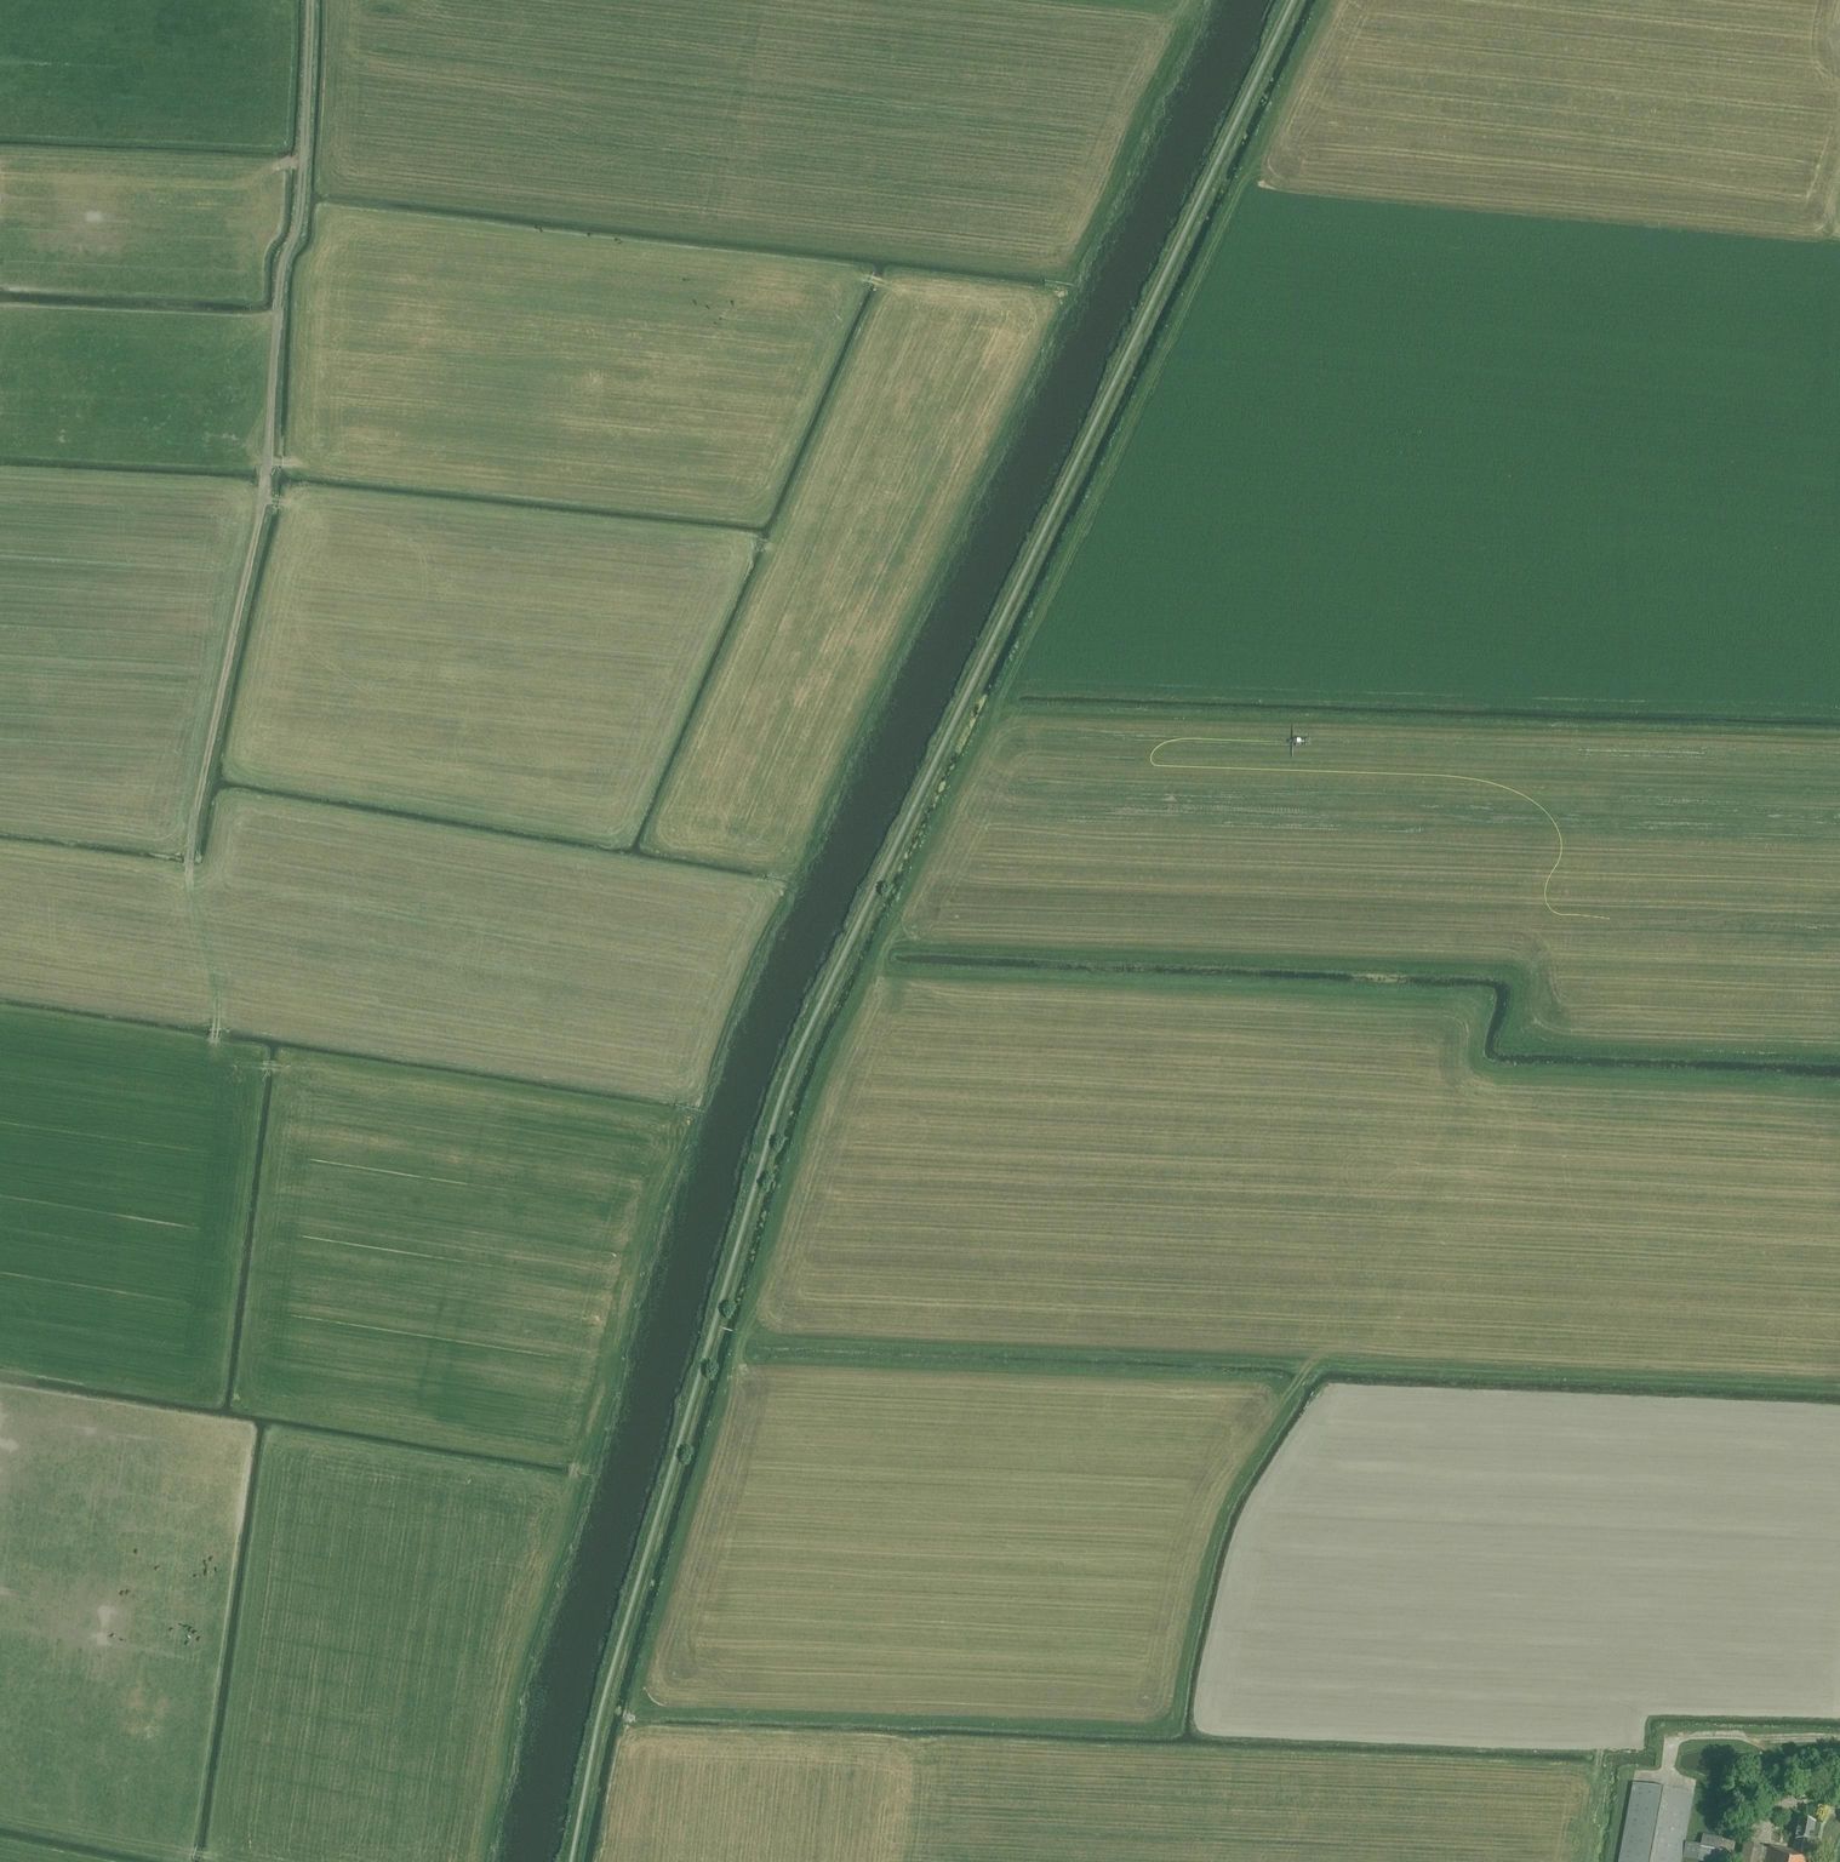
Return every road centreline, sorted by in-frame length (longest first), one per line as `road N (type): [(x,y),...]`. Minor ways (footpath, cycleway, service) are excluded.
road 1 (track): [(311,0),(301,211),(281,284),(262,512),(188,867)]
road 2 (track): [(1839,1738),(1673,1735),(1665,1779)]

